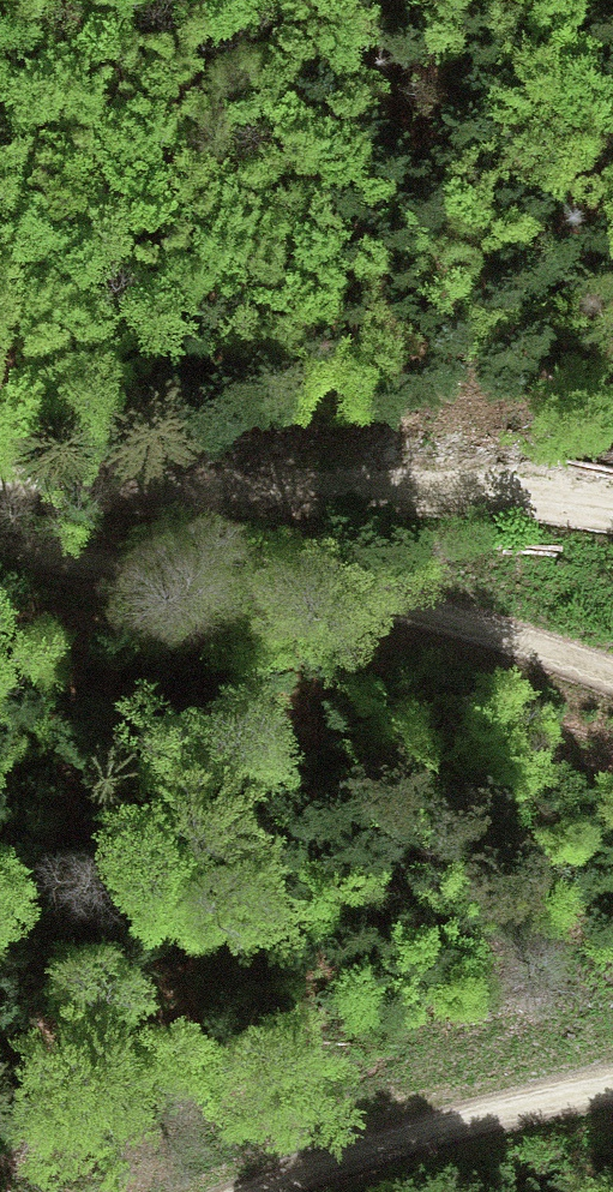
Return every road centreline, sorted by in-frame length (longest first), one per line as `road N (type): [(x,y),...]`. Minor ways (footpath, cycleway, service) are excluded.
road 1 (track): [(0,530),(612,667)]
road 2 (track): [(0,498),(474,484),(612,515)]
road 3 (track): [(612,1091),(455,1124),(273,1191)]

